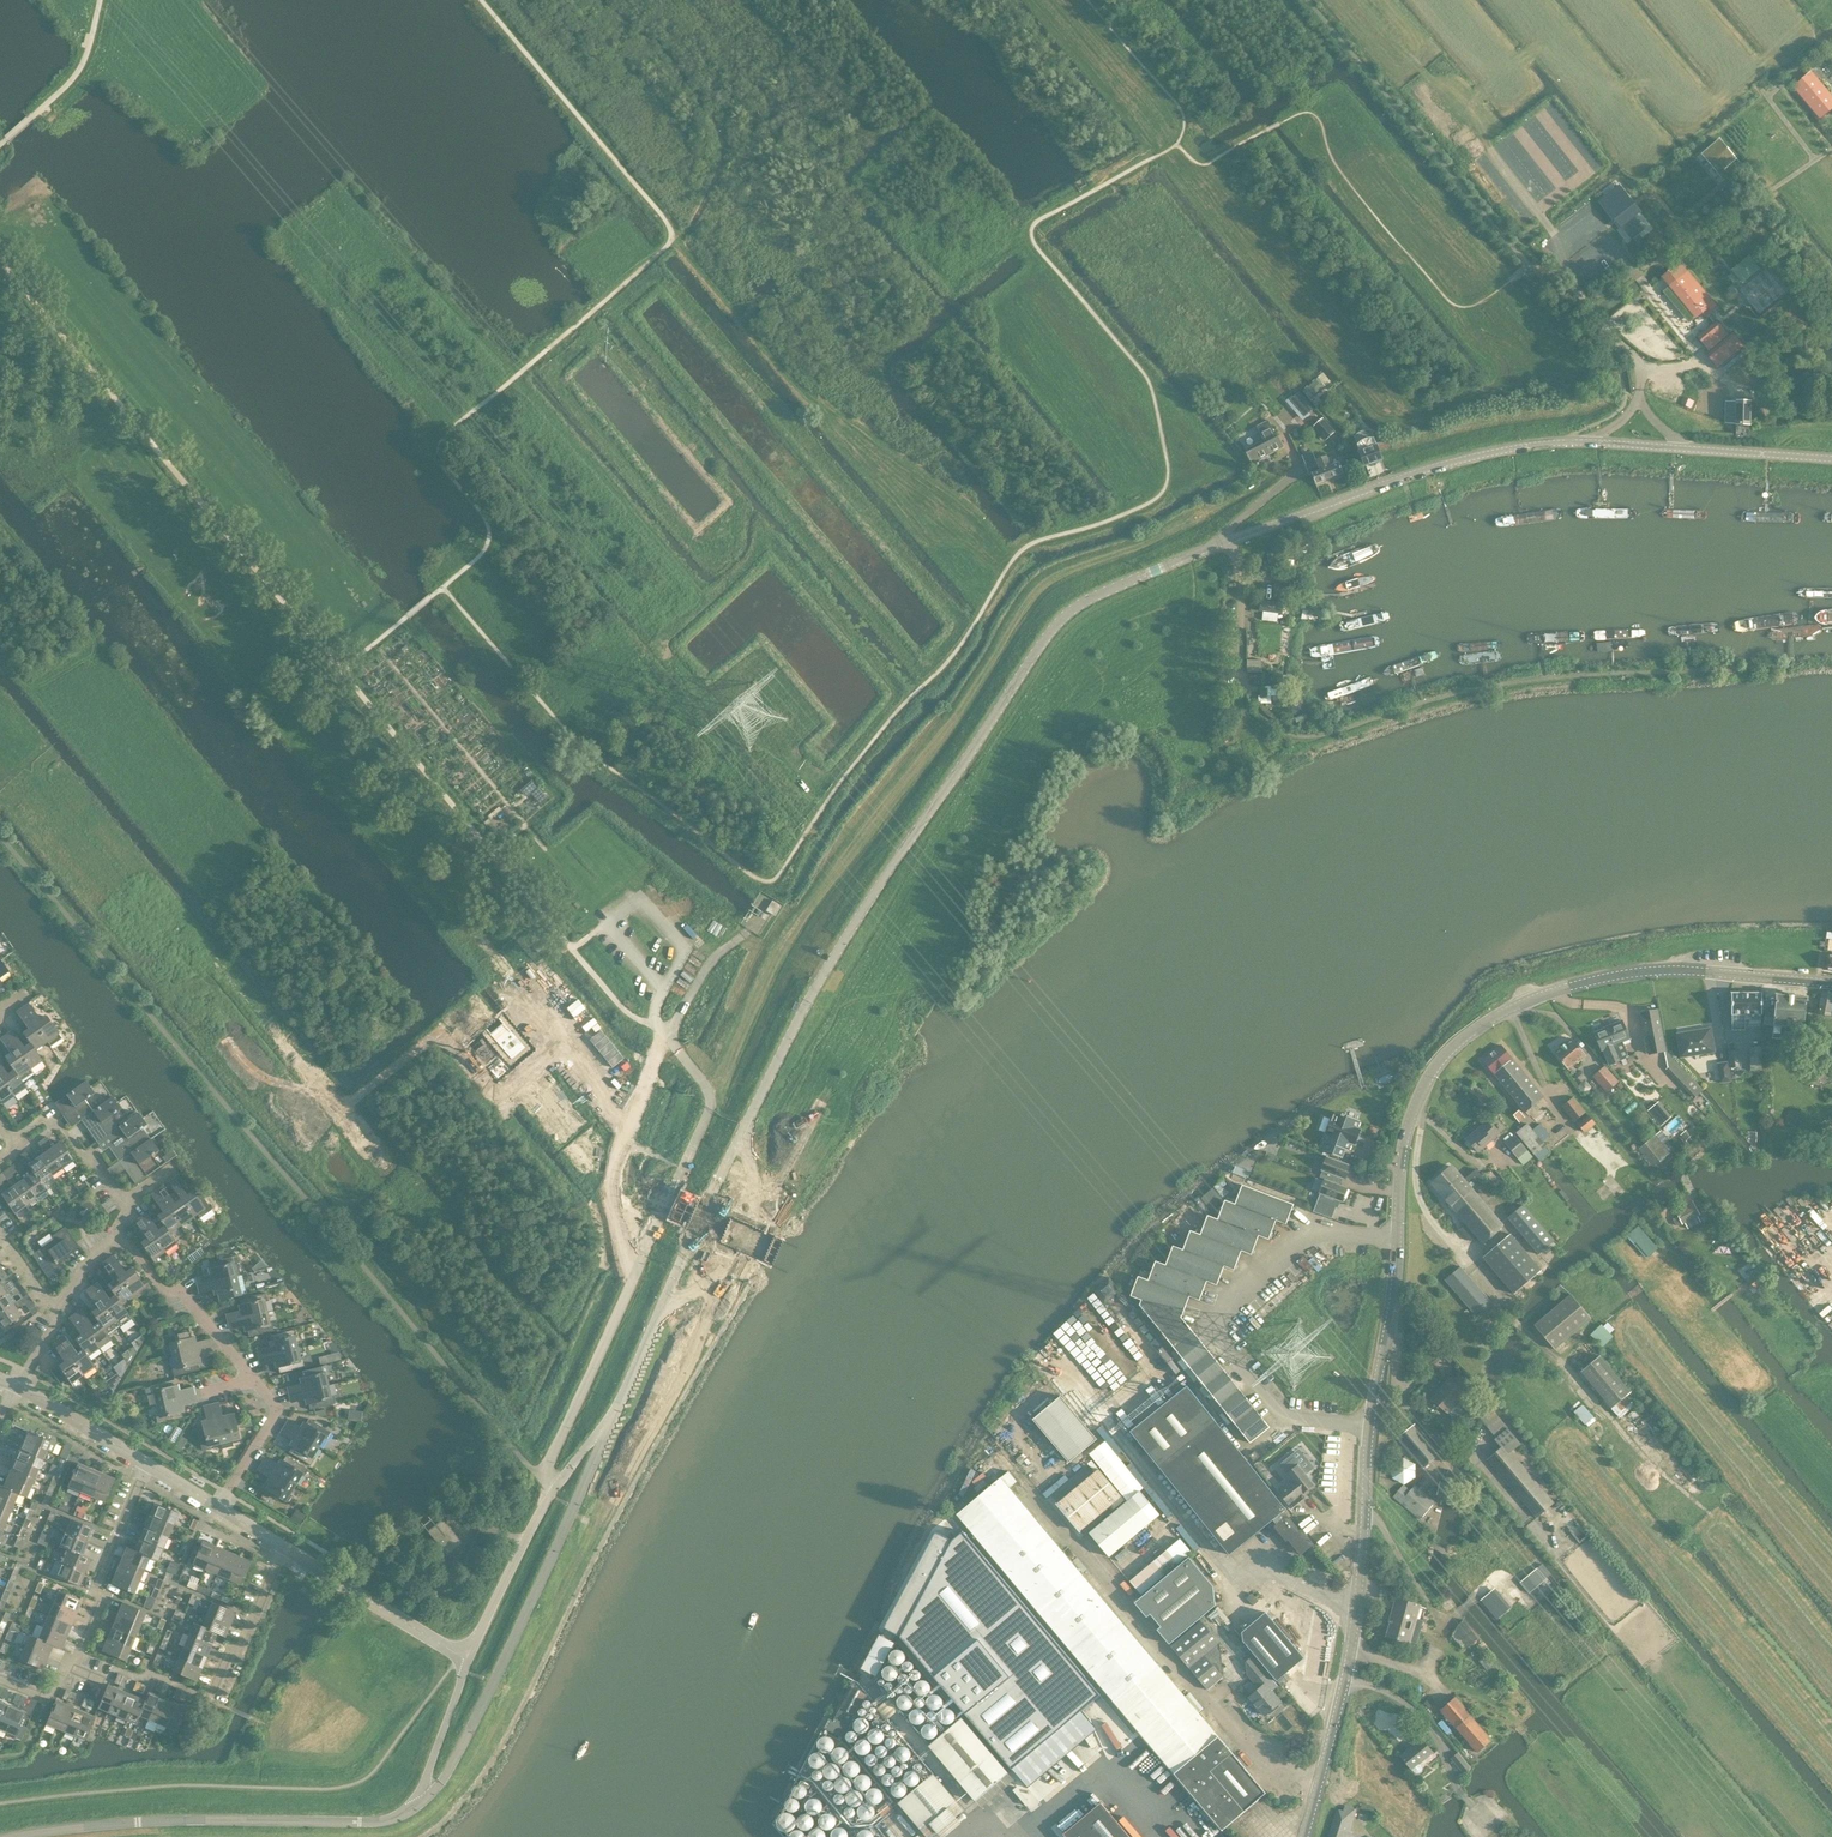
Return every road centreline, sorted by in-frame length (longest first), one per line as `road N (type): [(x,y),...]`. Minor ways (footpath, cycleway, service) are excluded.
road 1 (tertiary): [(1831,459),(1589,444),(1505,452),(1420,472),(1227,541),(1076,607),(1042,642),(833,959),(617,1412)]
road 2 (tertiary): [(1831,983),(1656,971),(1555,992),(1474,1029),(1439,1063),(1407,1134),(1397,1238)]
road 3 (unclassified): [(552,1495),(543,1477),(709,1116),(707,1087),(659,1025)]
road 4 (unclassified): [(1370,1425),(1284,1418),(1207,1321),(1313,1229),(1397,1238)]
road 5 (unclassified): [(10,1836),(164,1820),(389,1820),(433,1796)]
road 6 (unclassified): [(433,1796),(617,1412)]
road 7 (tertiary): [(1370,1425),(1352,1649),(1304,1836)]
road 8 (residential): [(73,1668),(99,1680),(113,1668),(156,1675),(210,1700),(229,1652),(245,1642),(284,1547)]
road 9 (residential): [(73,1668),(147,1464)]
road 10 (tertiary): [(284,1547),(467,1660)]
road 11 (residential): [(254,1379),(181,1291),(167,1295),(122,1234)]
road 12 (tertiary): [(1397,1238),(1370,1425)]
road 13 (tertiary): [(467,1660),(552,1495)]
road 14 (residential): [(128,1204),(58,1119),(18,1148)]
road 15 (residential): [(220,1509),(279,1409),(254,1379)]
road 16 (tertiary): [(17,1387),(147,1464)]
road 17 (unclassified): [(433,1796),(428,1781),(467,1660)]

